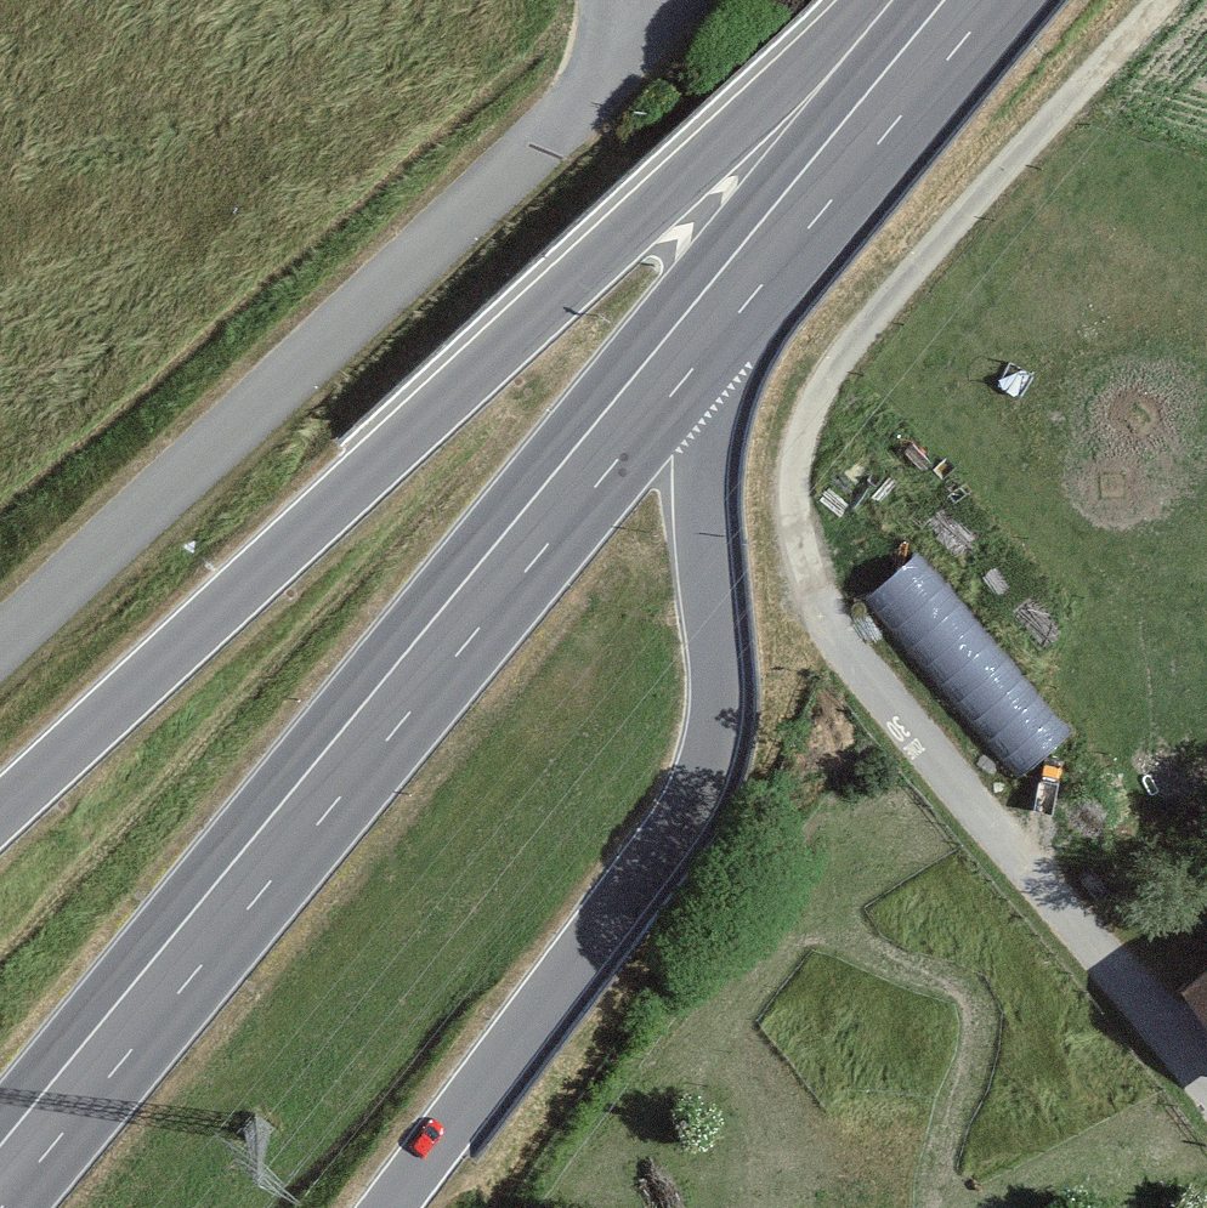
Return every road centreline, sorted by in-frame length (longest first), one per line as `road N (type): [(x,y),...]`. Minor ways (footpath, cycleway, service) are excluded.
road 1 (primary): [(933,0),(625,233),(0,813)]
road 2 (primary): [(0,1178),(706,321)]
road 3 (primary): [(391,1207),(683,815),(706,768),(718,716),(702,451),(706,321)]
road 4 (track): [(818,591),(797,531),(795,476),(807,425),(834,369),(1162,0)]
road 5 (residential): [(818,591),(883,698),(1206,1075)]
road 6 (primary): [(972,0),(706,321)]

